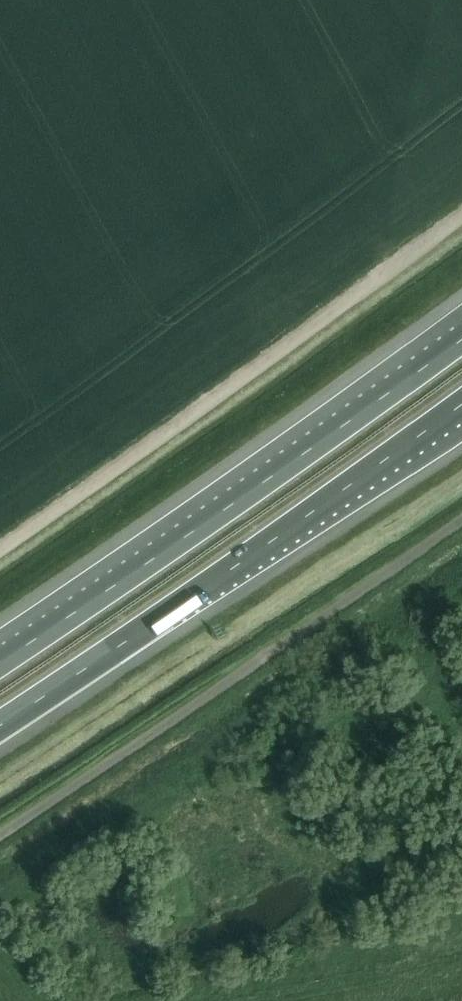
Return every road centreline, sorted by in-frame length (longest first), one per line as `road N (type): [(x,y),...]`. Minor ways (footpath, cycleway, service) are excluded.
road 1 (unclassified): [(0,552),(461,215)]
road 2 (motorway): [(461,338),(0,661)]
road 3 (motorway): [(0,727),(461,404)]

